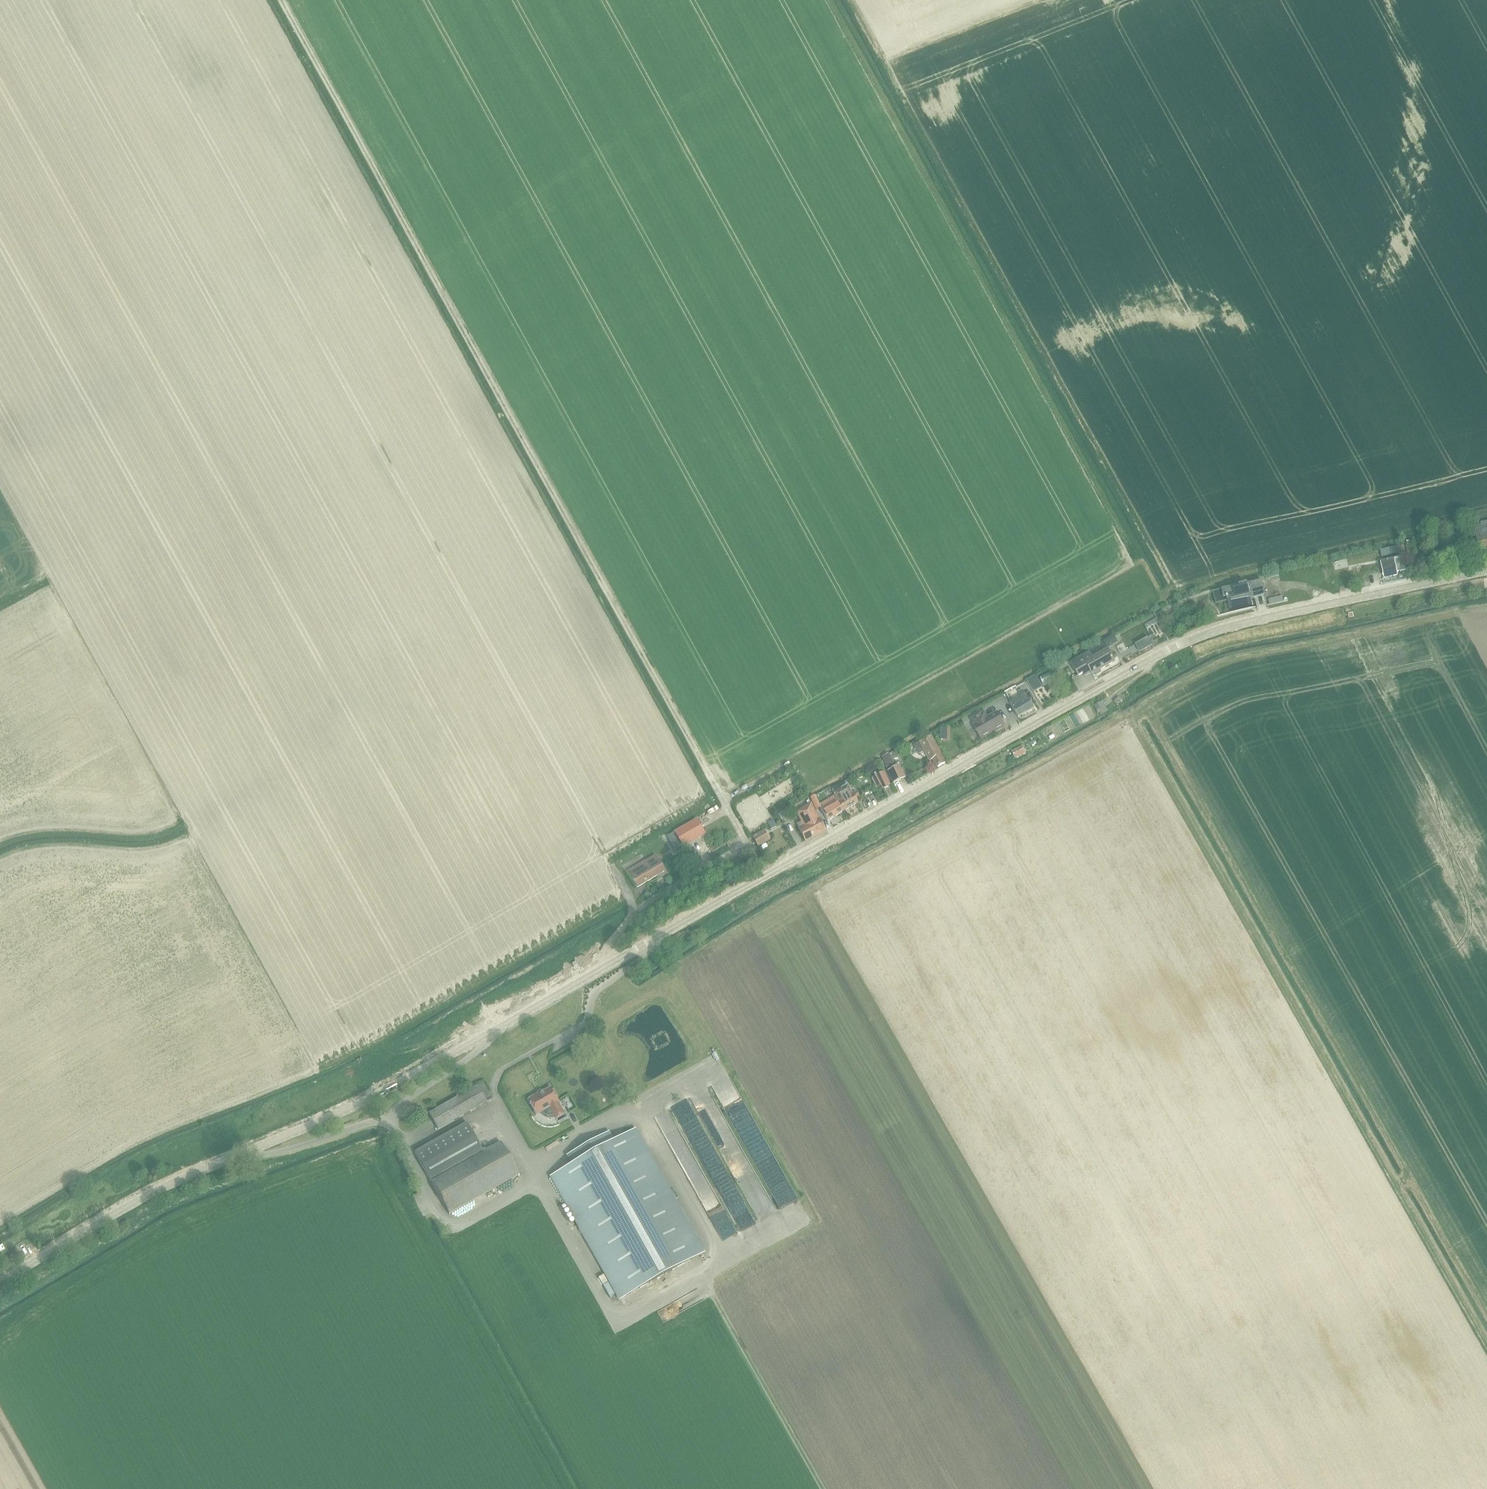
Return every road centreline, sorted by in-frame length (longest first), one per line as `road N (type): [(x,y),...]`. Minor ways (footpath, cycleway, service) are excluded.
road 1 (unclassified): [(0,1281),(164,1186),(322,1121),(446,1057),(1176,645),(1252,619),(1486,570)]

